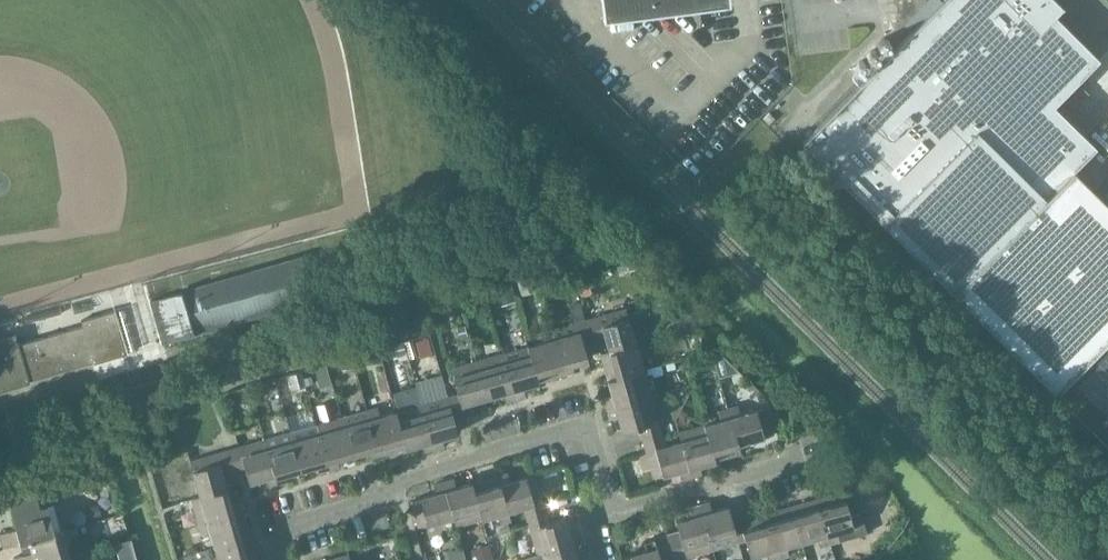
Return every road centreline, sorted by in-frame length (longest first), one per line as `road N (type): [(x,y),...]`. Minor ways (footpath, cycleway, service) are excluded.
road 1 (residential): [(610,510),(585,426),(394,481),(383,499),(285,526),(275,543),(280,559)]
road 2 (residential): [(610,510),(782,463),(787,442)]

